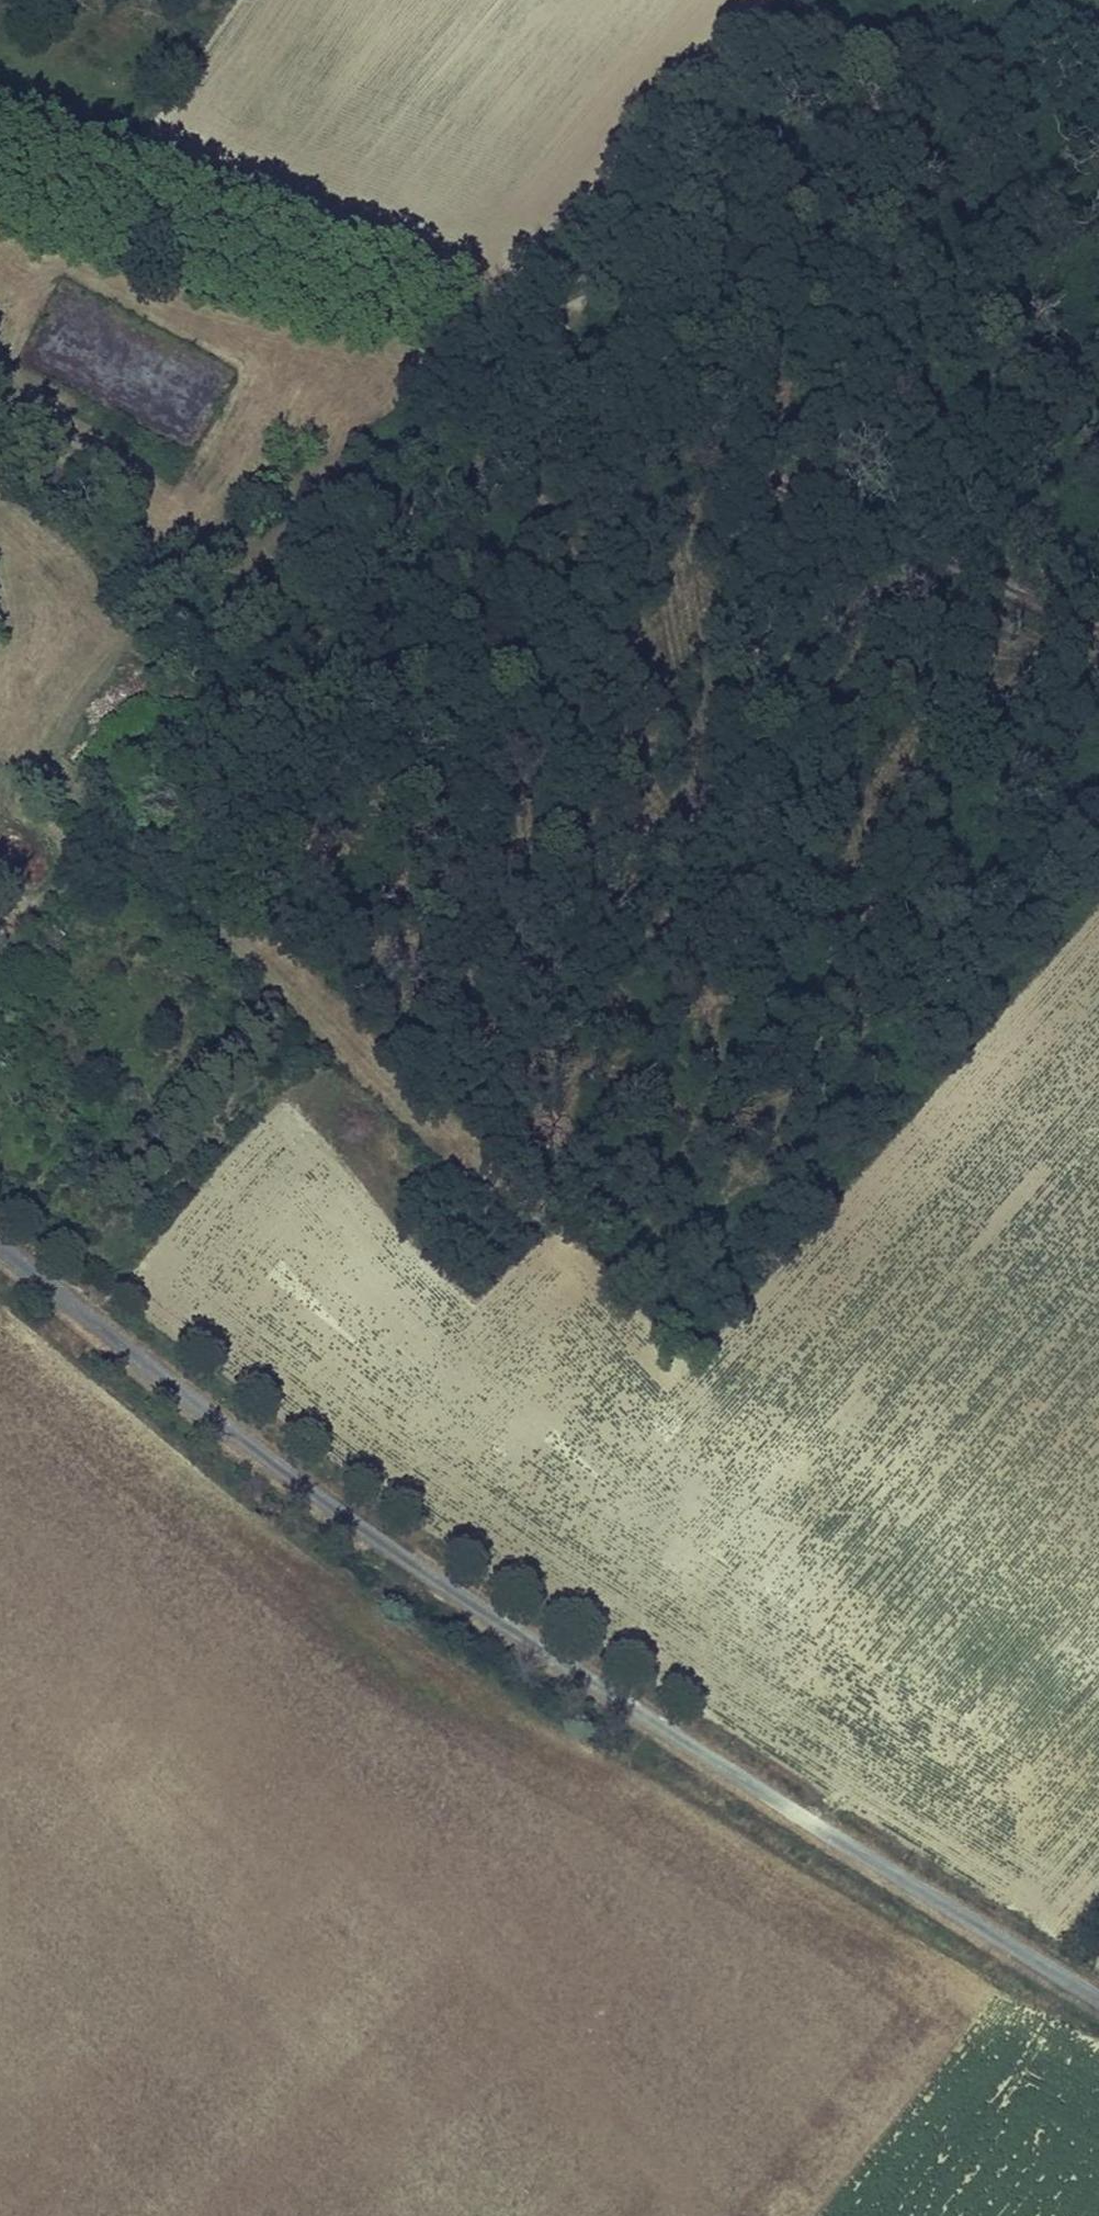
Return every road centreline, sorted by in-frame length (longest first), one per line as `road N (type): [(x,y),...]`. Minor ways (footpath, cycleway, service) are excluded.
road 1 (unclassified): [(0,1246),(476,1610),(1098,1999)]

